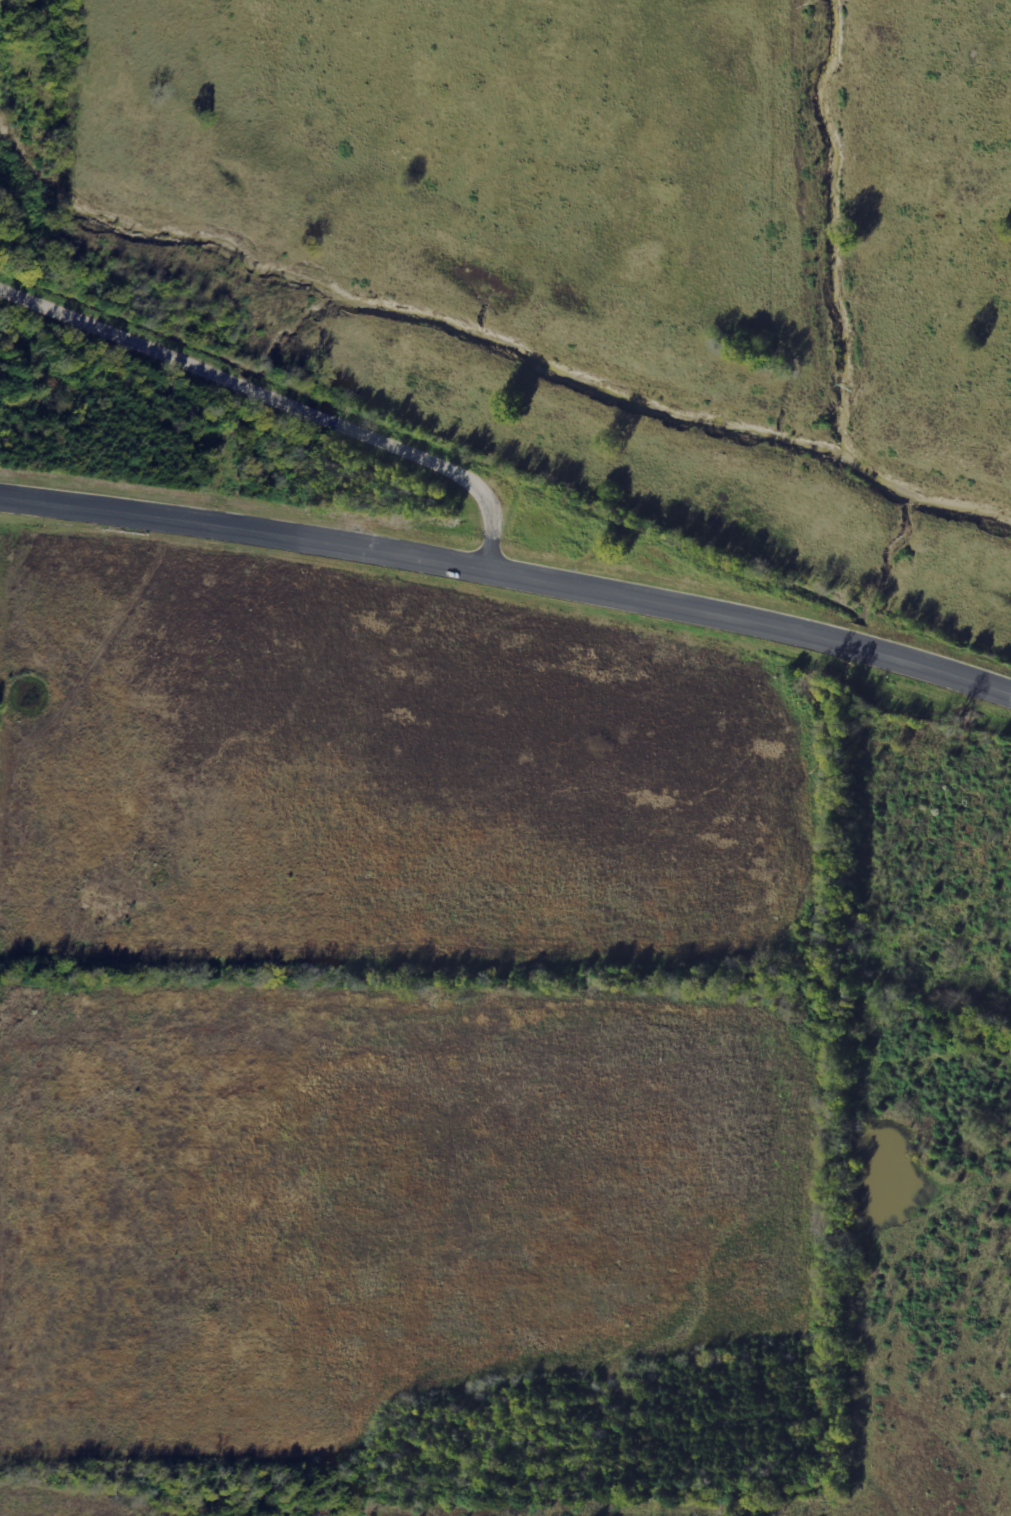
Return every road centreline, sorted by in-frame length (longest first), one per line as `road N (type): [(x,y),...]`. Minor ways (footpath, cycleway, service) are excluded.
road 1 (tertiary): [(480,567),(484,512),(462,478),(0,283)]
road 2 (secondary): [(1010,695),(784,629),(480,567)]
road 3 (secondary): [(480,567),(0,502)]

